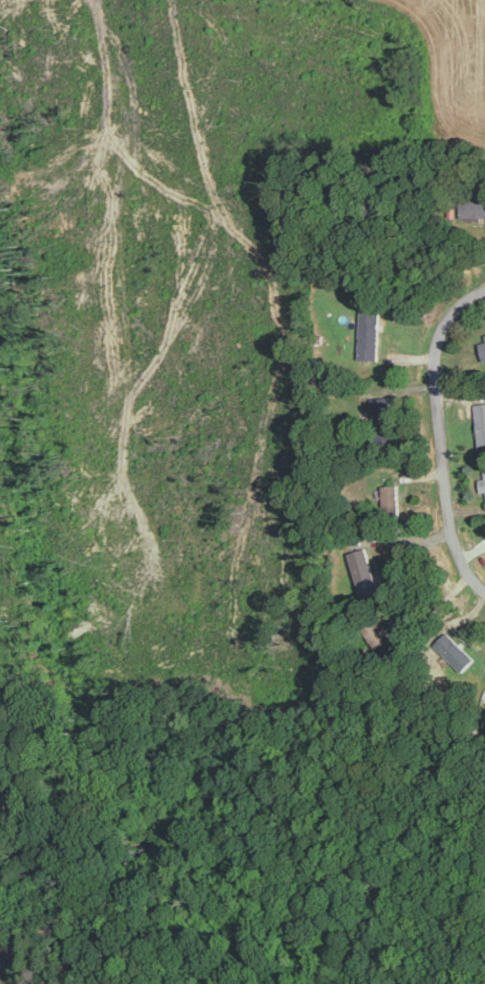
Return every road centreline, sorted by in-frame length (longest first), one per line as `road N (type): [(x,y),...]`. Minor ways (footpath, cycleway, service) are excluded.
road 1 (residential): [(484,286),(451,306),(433,338),(447,517),(459,557),(484,590)]
road 2 (residential): [(0,776),(9,828),(74,926),(84,983)]

